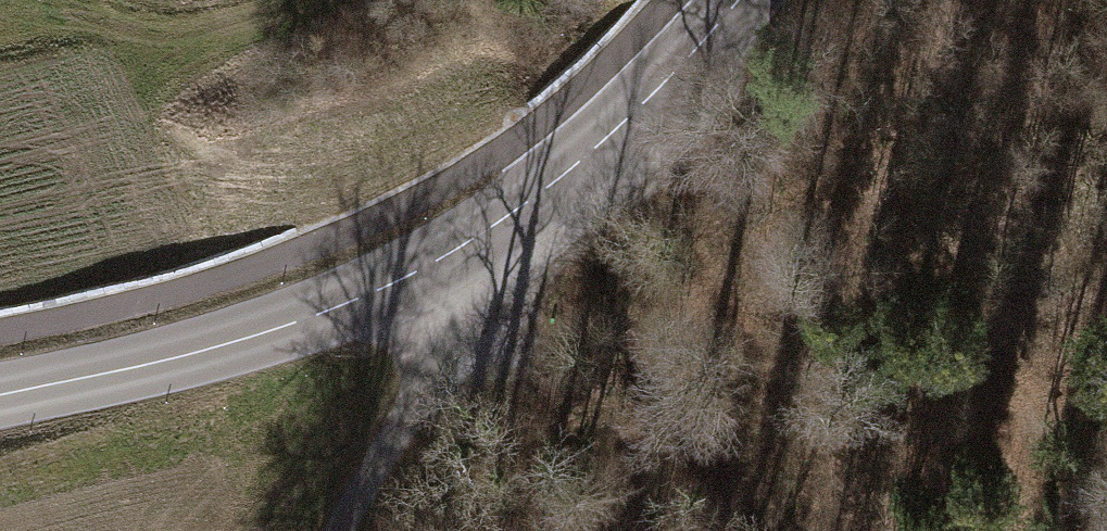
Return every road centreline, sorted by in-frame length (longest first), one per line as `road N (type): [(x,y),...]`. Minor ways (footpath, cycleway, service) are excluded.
road 1 (secondary): [(737,0),(561,182),(471,246),(343,307),(193,354),(0,399)]
road 2 (track): [(492,300),(653,530)]
road 3 (track): [(492,300),(344,530)]

